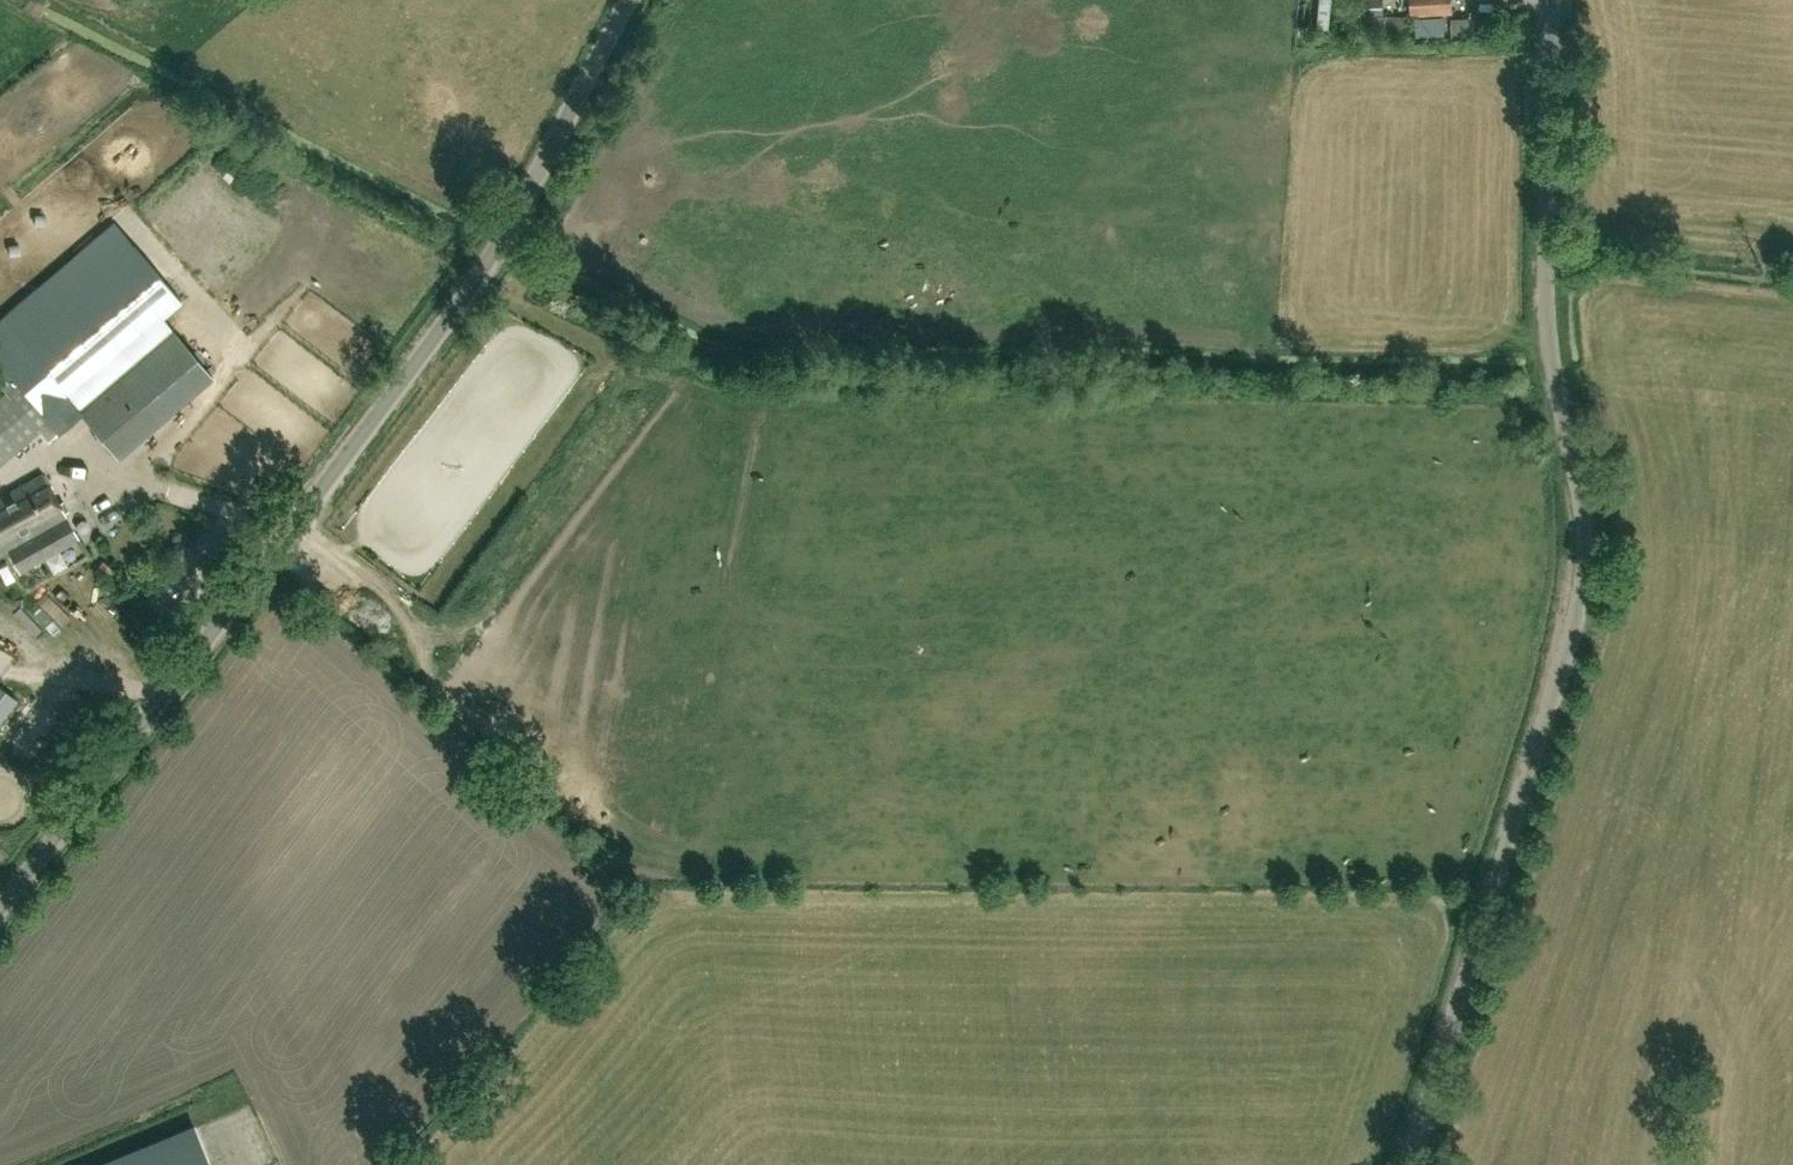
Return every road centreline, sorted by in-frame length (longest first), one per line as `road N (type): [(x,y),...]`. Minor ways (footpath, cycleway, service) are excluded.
road 1 (unclassified): [(1388,1164),(1565,651),(1577,565),(1547,326),(1545,0)]
road 2 (unclassified): [(0,907),(471,279),(630,0)]

